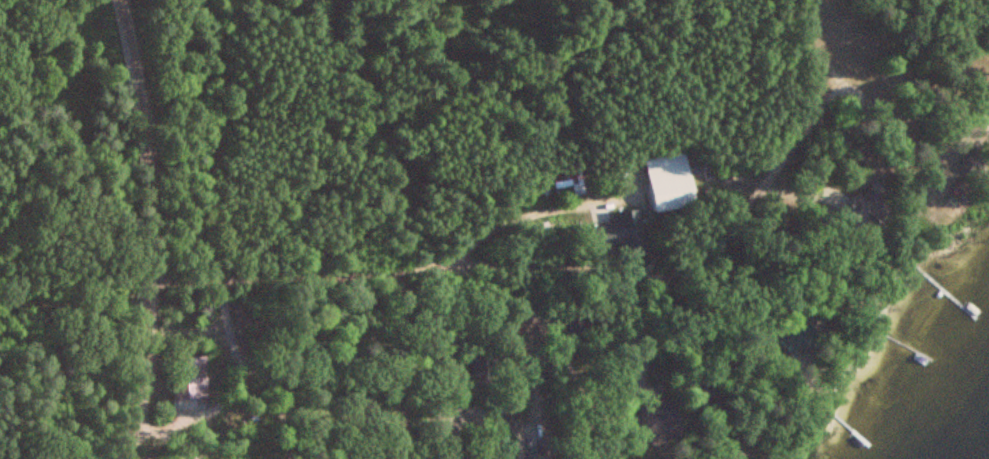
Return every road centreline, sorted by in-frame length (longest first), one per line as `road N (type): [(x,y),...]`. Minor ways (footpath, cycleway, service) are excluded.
road 1 (residential): [(123,458),(136,427),(155,282),(145,122),(121,0)]
road 2 (residential): [(155,282),(451,265)]

